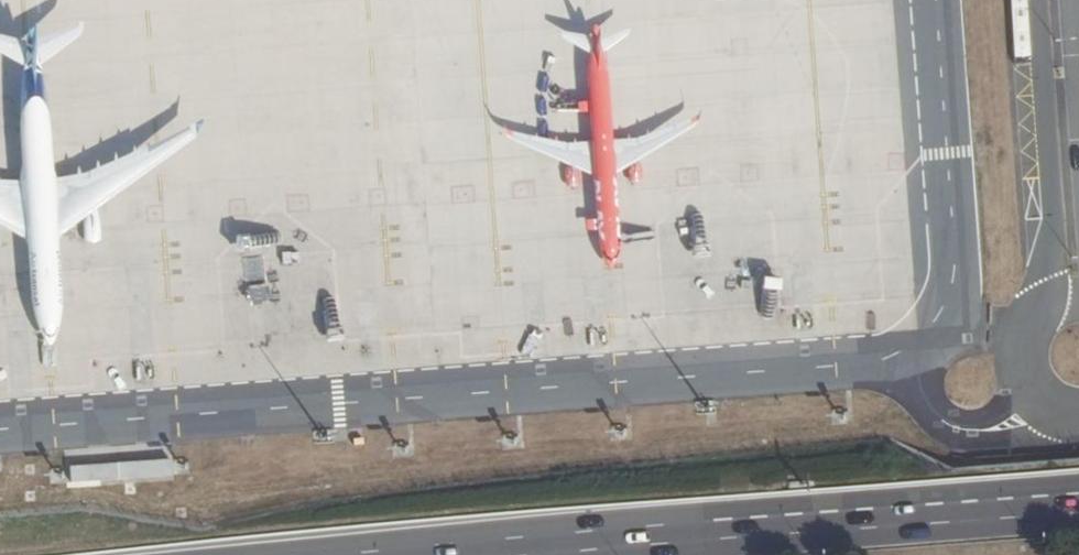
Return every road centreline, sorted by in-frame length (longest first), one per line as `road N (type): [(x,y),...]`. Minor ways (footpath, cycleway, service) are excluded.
road 1 (primary): [(1078,511),(502,554)]

